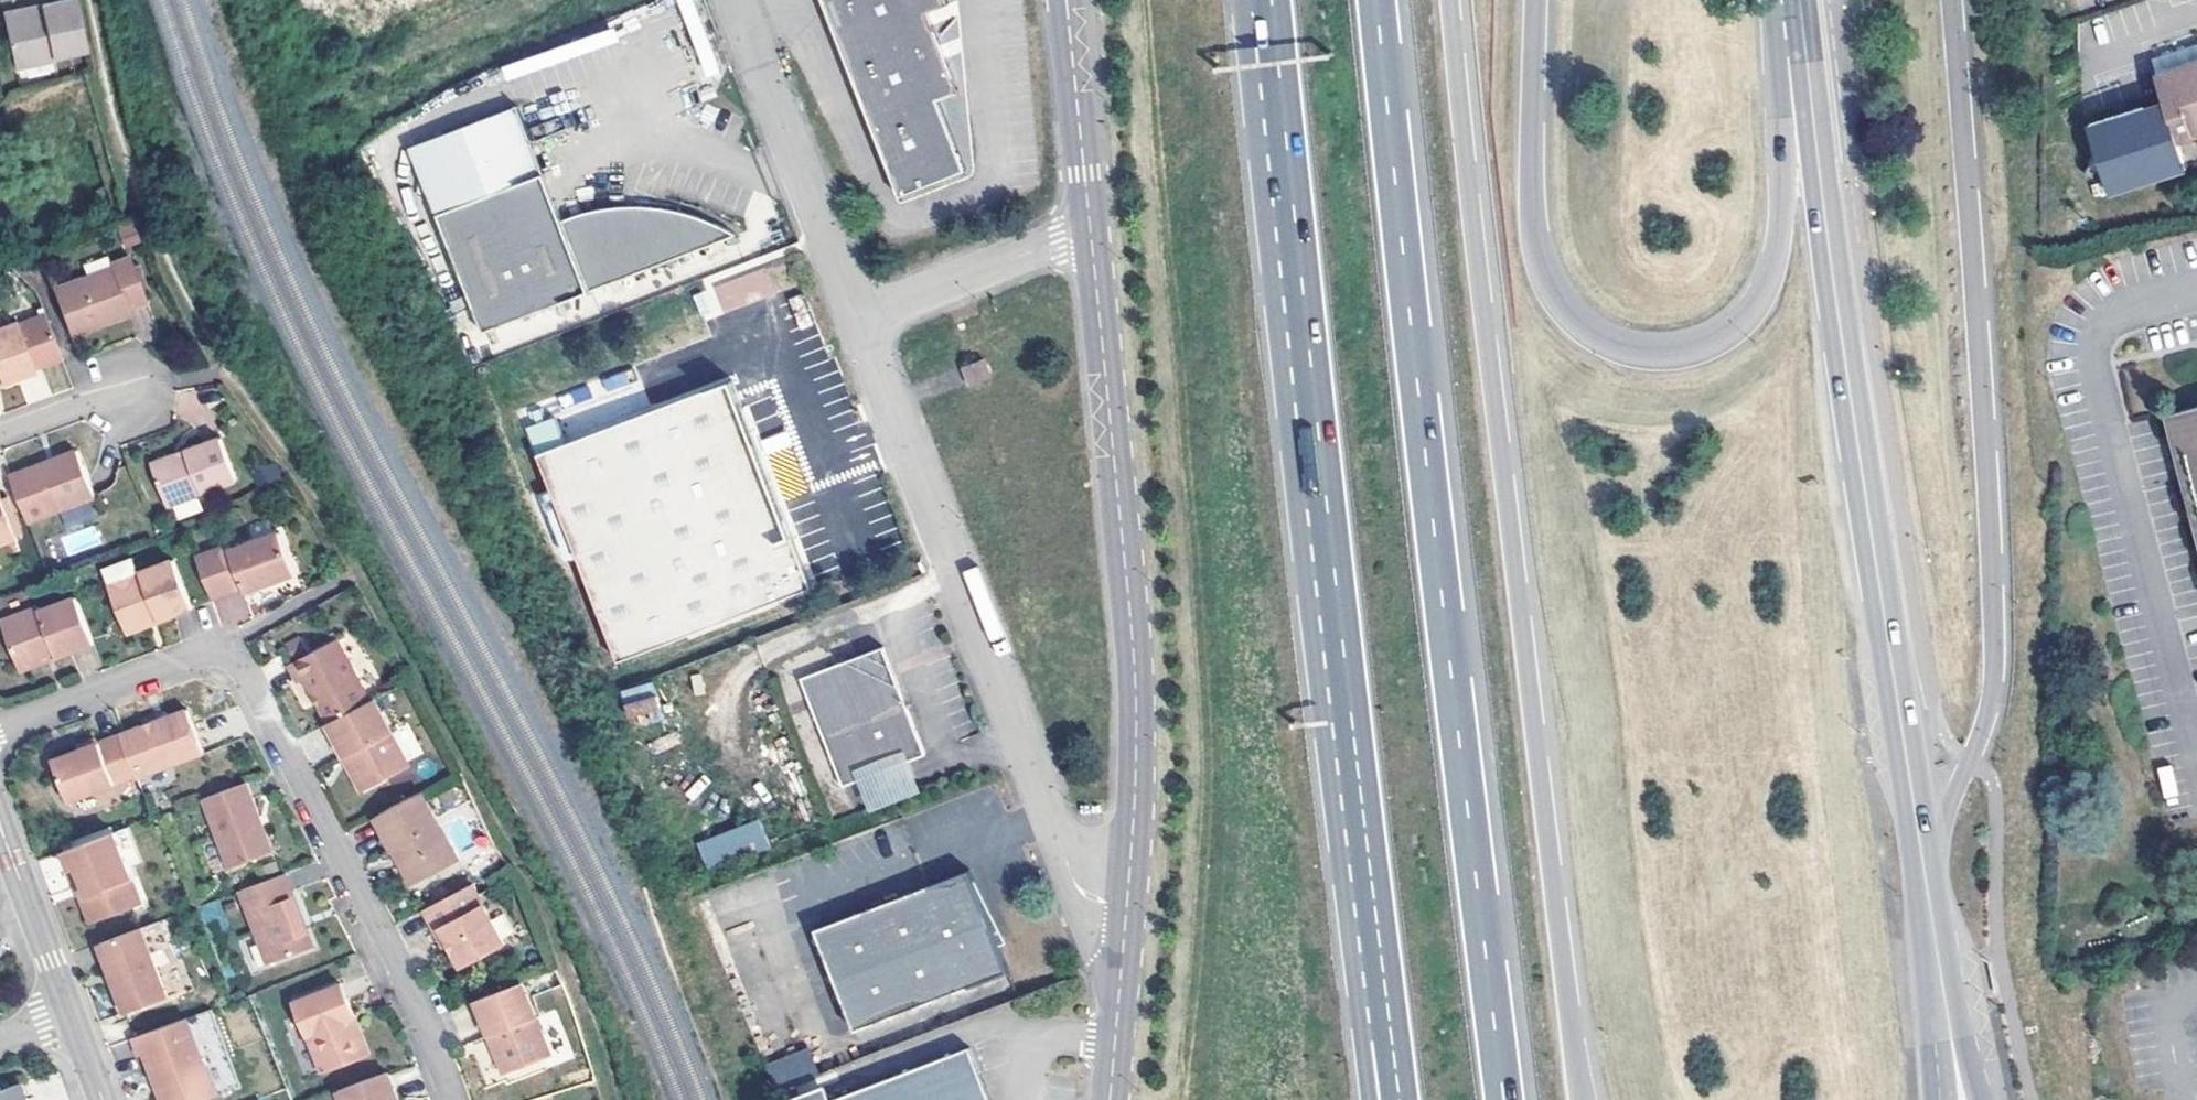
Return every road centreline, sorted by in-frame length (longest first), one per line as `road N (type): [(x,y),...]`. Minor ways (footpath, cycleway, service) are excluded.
road 1 (motorway): [(1584,1099),(1452,0)]
road 2 (motorway): [(1500,1099),(1387,0)]
road 3 (motorway): [(1265,0),(1343,718),(1371,882)]
road 4 (secondary): [(1924,868),(1986,713),(1996,646),(1949,0)]
road 5 (secondary): [(1800,0),(1841,332),(1924,868)]
road 6 (secondary): [(1776,0),(1780,194),(1765,284),(1731,330),(1678,352),(1651,353),(1576,325),(1536,255),(1529,188),(1533,0)]
road 7 (residential): [(0,728),(183,657),(231,654),(247,669),(419,1004),(453,1099)]
road 8 (tertiary): [(1128,913),(1135,663),(1092,235)]
road 9 (residential): [(1128,913),(1076,884),(852,323)]
road 10 (residential): [(852,323),(726,0)]
road 11 (residential): [(852,323),(1057,242),(1092,235)]
road 12 (tertiary): [(1092,235),(1066,0)]
road 13 (motorway): [(1371,882),(1399,1099)]
road 14 (motorway): [(1371,882),(1368,1099)]
road 15 (secondary): [(1924,868),(1956,1071)]
road 16 (tertiary): [(0,830),(69,1011)]
road 17 (tertiary): [(1110,1099),(1128,913)]
road 18 (residential): [(0,438),(137,395)]

